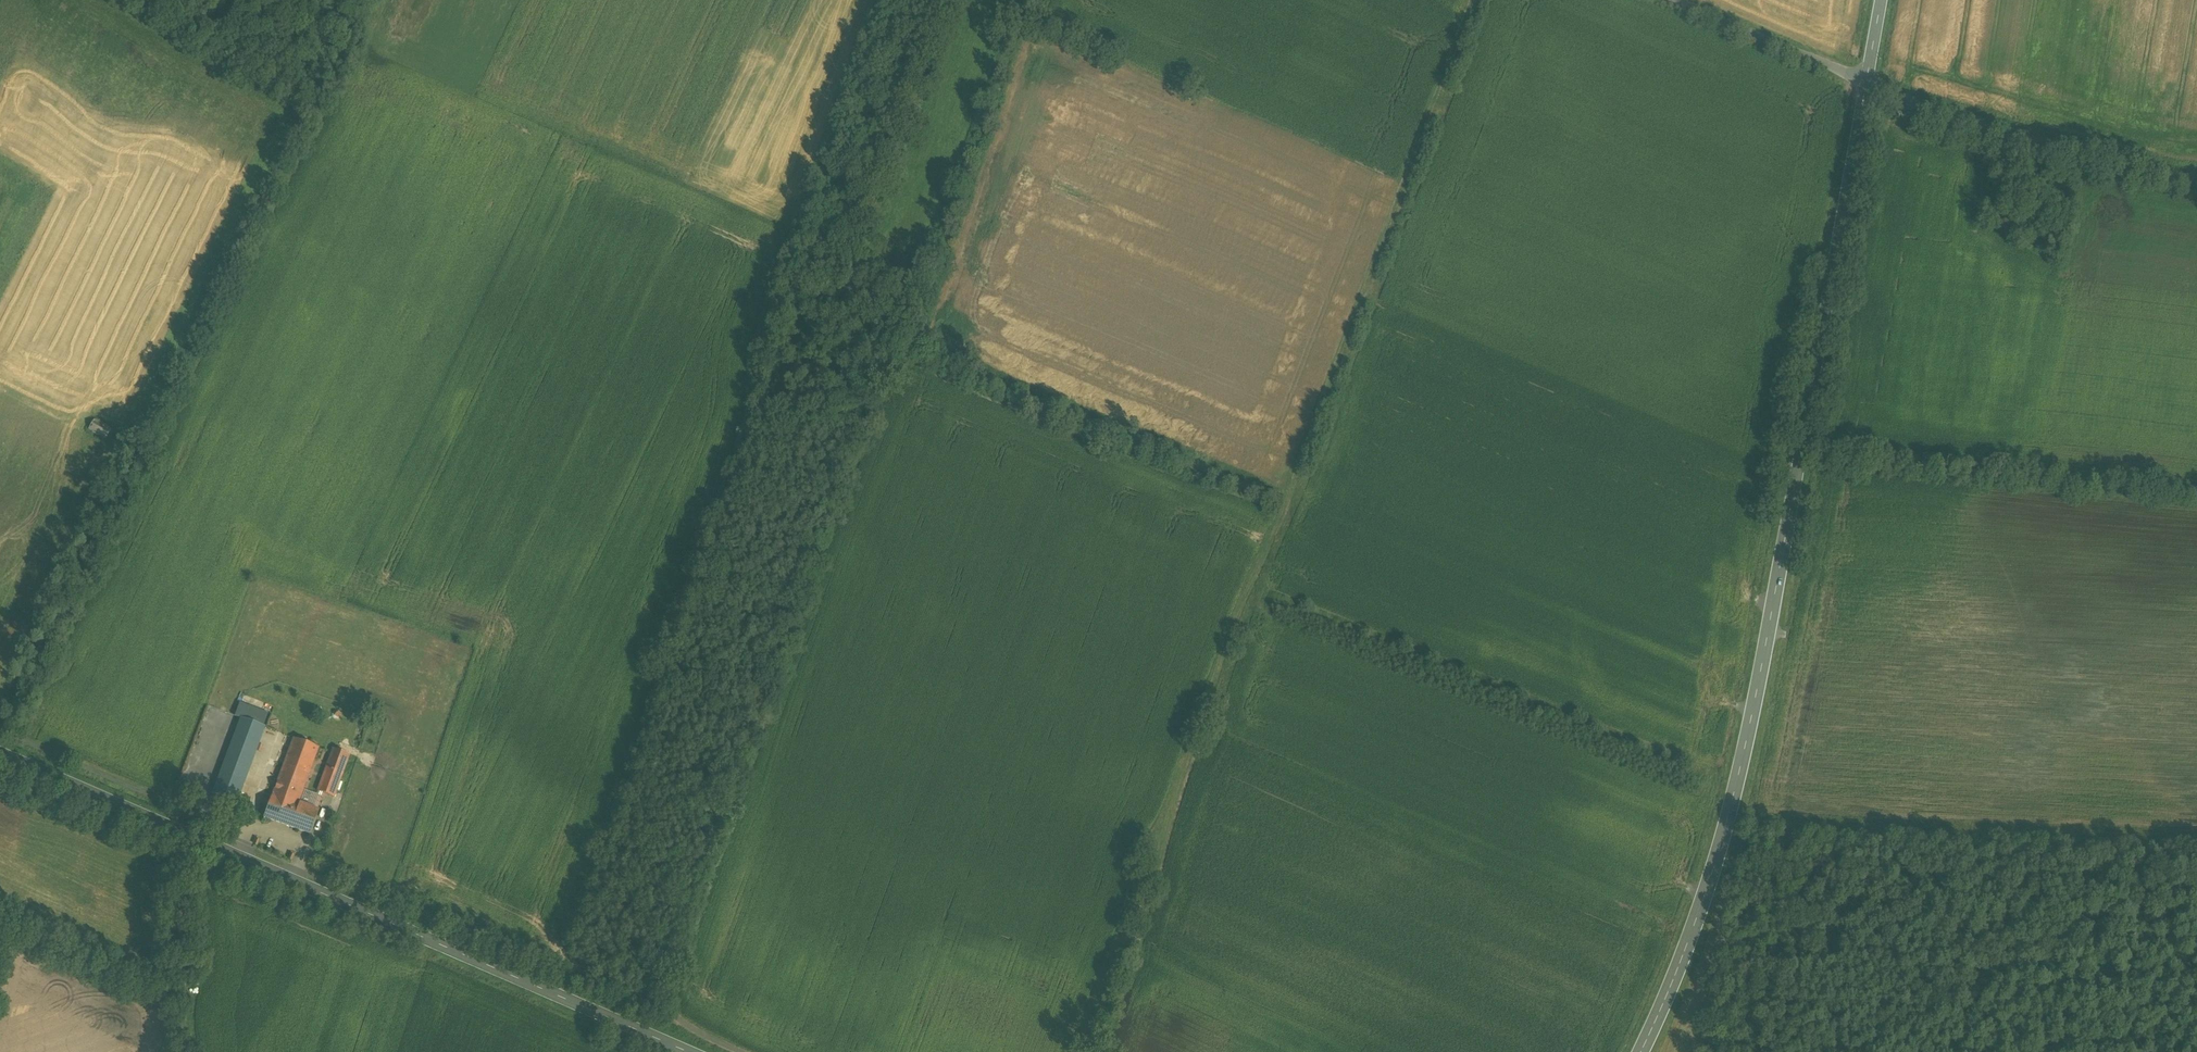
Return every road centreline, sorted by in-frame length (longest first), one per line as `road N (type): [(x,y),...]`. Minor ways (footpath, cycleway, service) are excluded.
road 1 (secondary): [(1640,1051),(1708,886),(1735,785),(1865,85)]
road 2 (secondary): [(0,754),(688,1051)]
road 3 (unclassified): [(1865,85),(2164,171),(2196,173)]
road 4 (unclassified): [(1661,0),(1865,85)]

